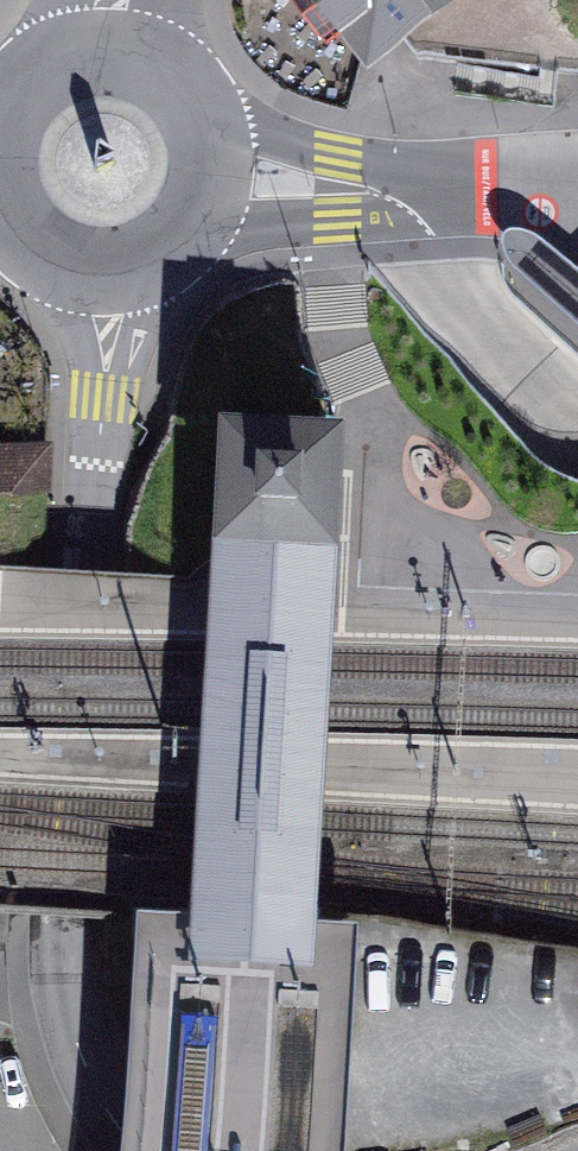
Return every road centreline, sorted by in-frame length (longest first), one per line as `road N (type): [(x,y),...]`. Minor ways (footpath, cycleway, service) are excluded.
road 1 (residential): [(63,987),(80,571),(107,360),(105,272)]
road 2 (residential): [(105,272),(169,250),(205,203),(212,175),(202,115),(185,89),(134,56),(104,52)]
road 3 (residential): [(132,1150),(92,1084),(63,987)]
road 4 (residential): [(0,201),(25,240),(51,260),(105,272)]
road 5 (residential): [(104,52),(41,70),(0,120)]

